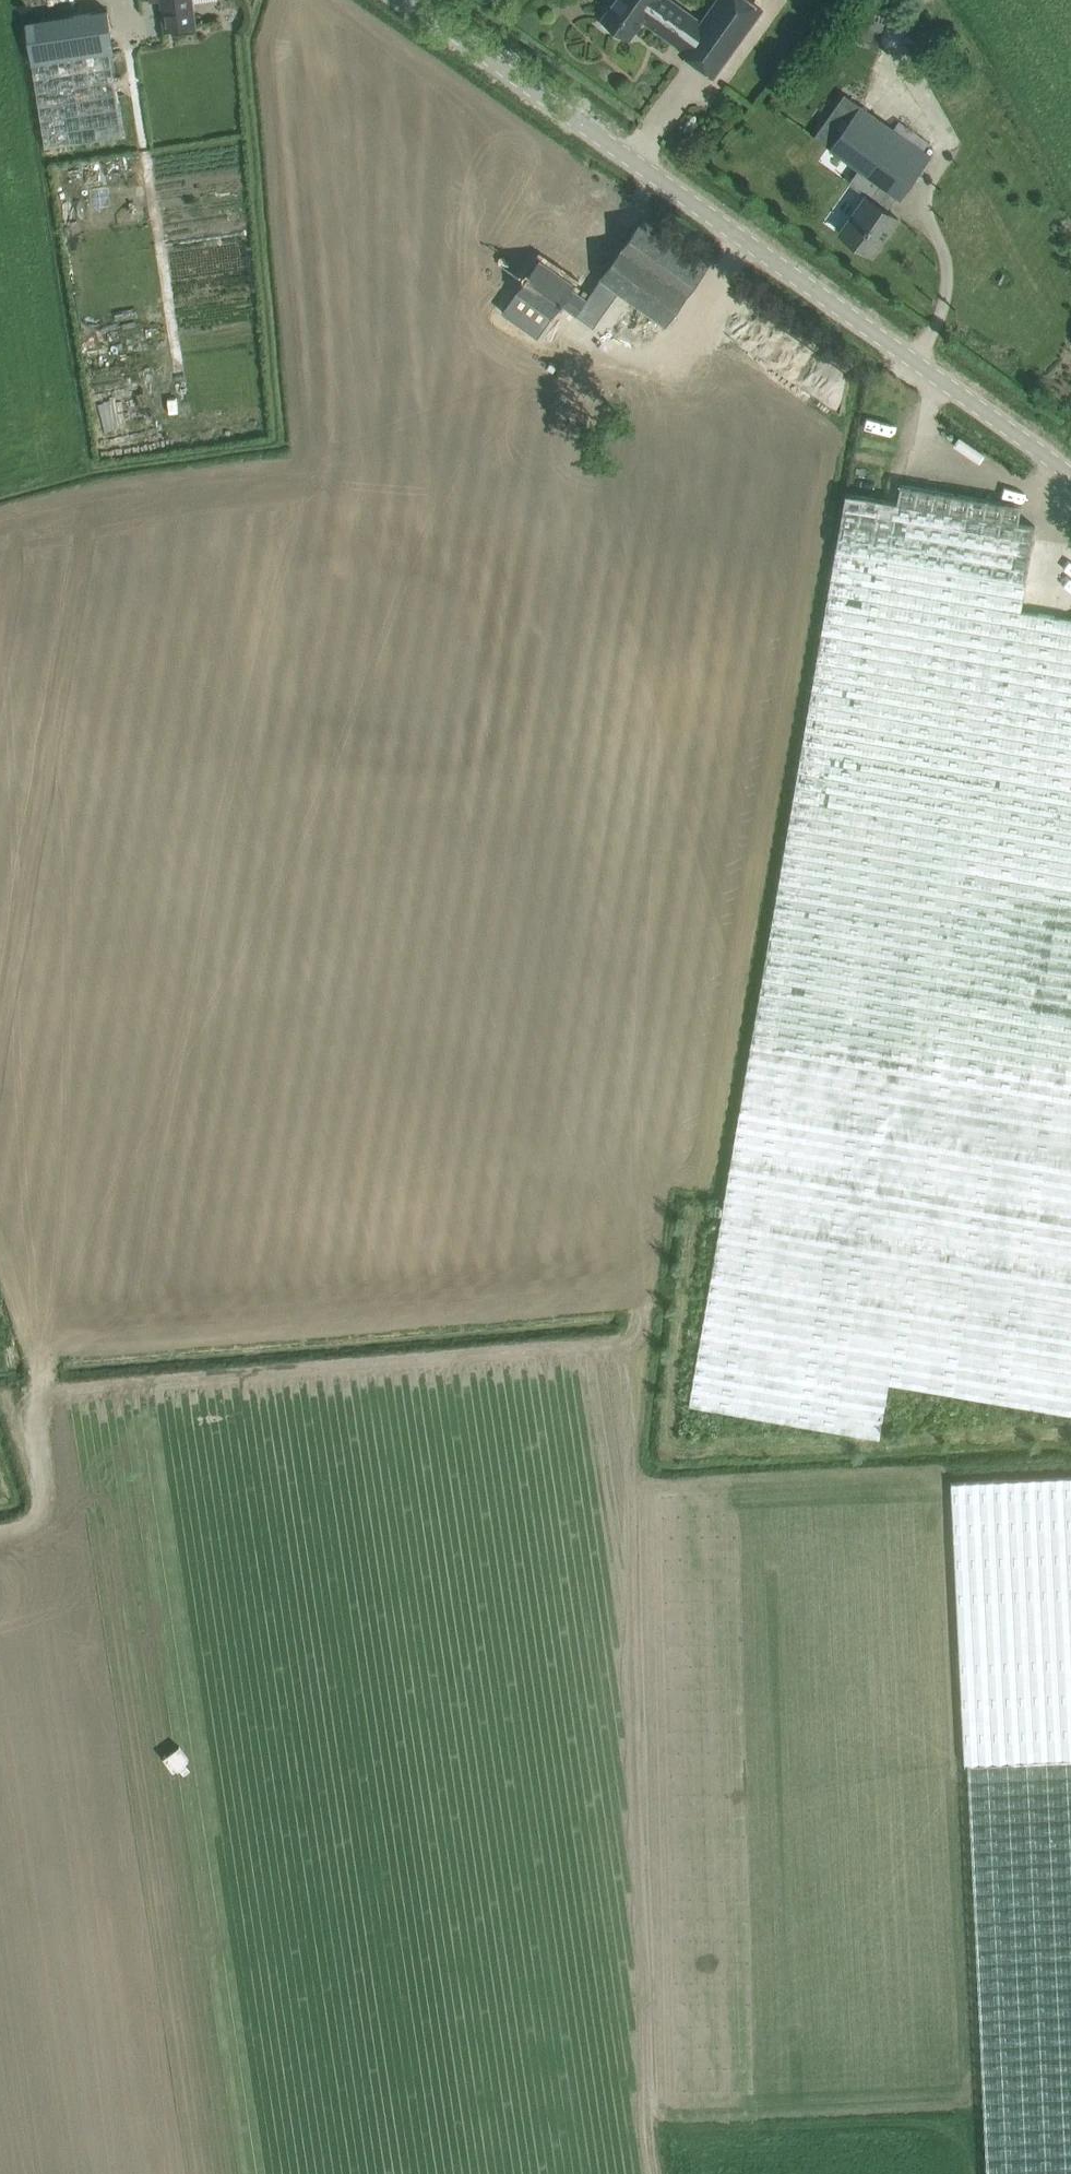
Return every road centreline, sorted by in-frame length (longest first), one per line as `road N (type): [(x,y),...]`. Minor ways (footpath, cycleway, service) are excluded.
road 1 (unclassified): [(407,0),(1070,475)]

